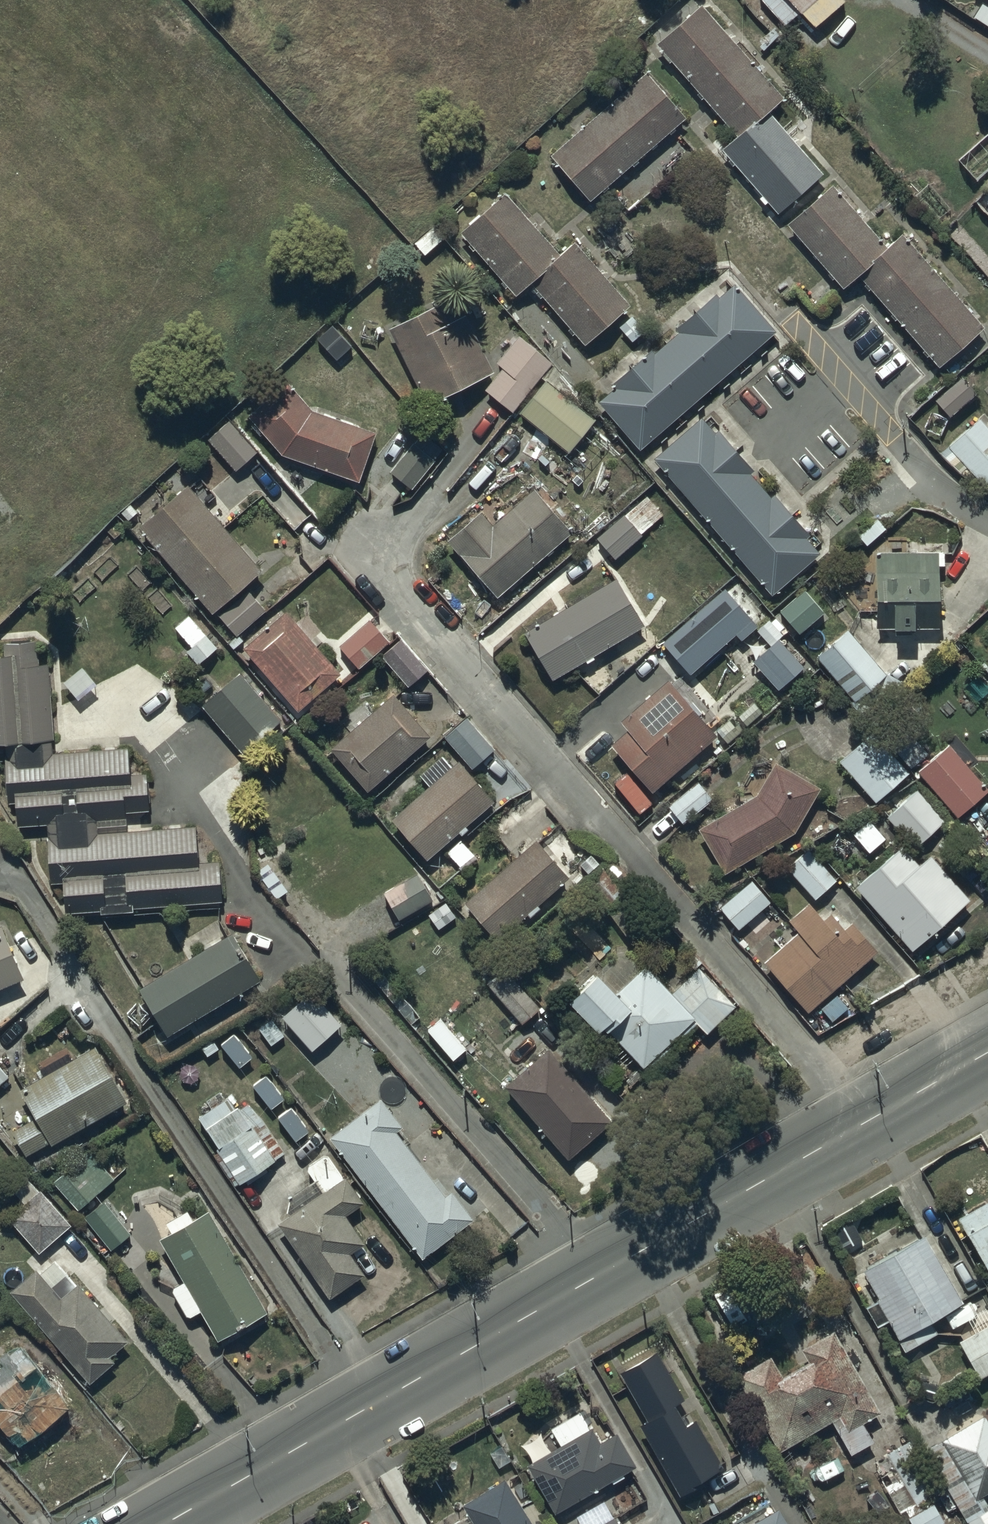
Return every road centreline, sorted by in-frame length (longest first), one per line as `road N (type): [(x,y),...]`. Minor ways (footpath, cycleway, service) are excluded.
road 1 (primary): [(865,1124),(167,1523)]
road 2 (residential): [(374,548),(865,1124)]
road 3 (residential): [(0,326),(306,46),(336,0)]
road 4 (residential): [(796,326),(931,482)]
road 5 (primary): [(987,1053),(865,1124)]

